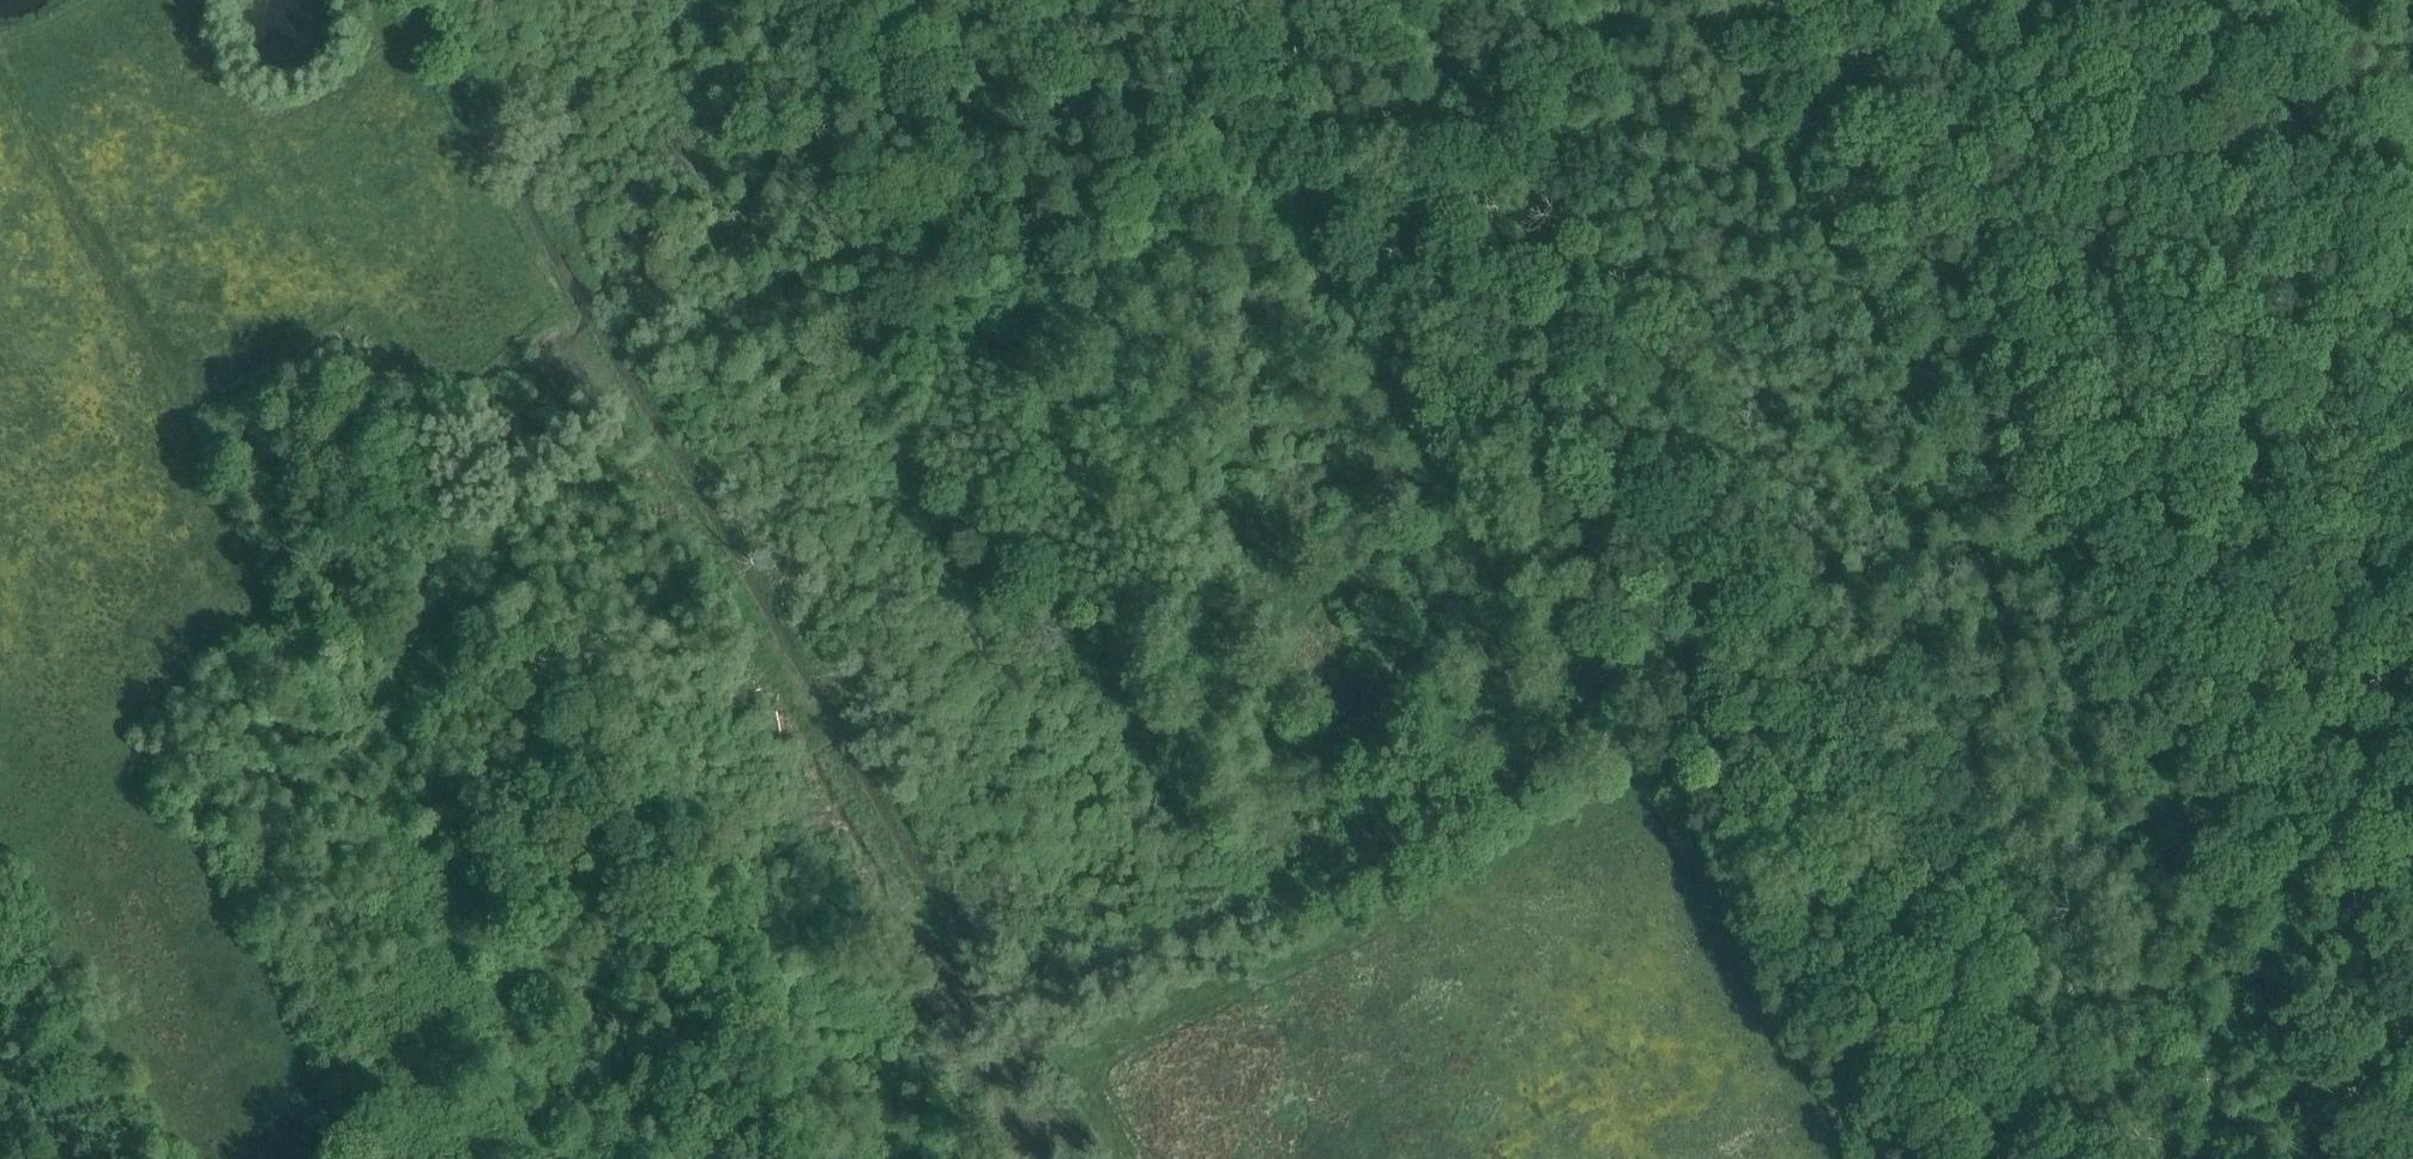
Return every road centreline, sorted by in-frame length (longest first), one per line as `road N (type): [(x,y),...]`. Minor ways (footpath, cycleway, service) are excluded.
road 1 (unclassified): [(2412,270),(2261,0)]

